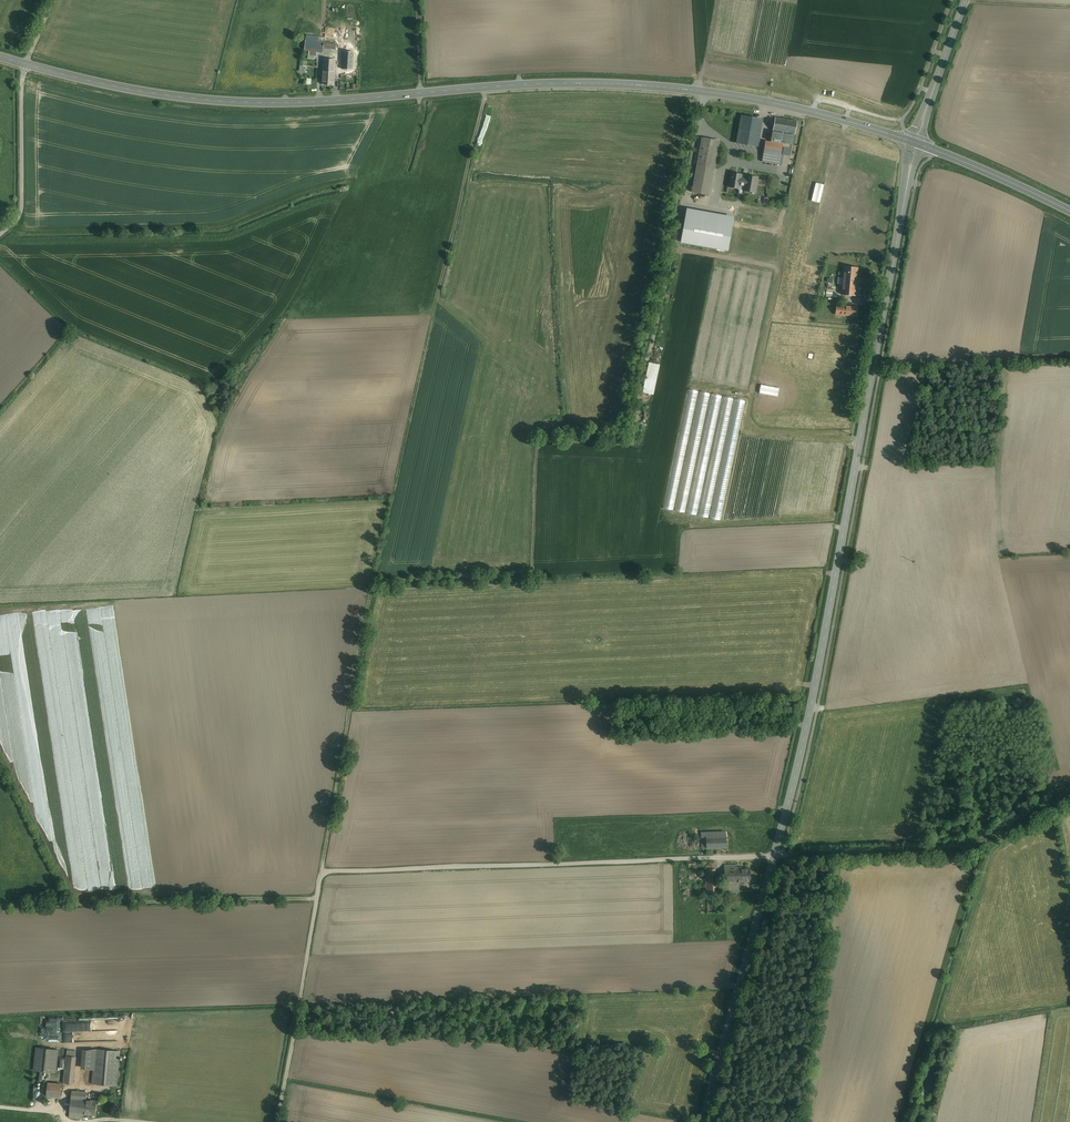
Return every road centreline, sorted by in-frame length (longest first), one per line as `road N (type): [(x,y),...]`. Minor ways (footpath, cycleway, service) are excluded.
road 1 (tertiary): [(916,143),(801,751),(702,1121)]
road 2 (secondary): [(916,143),(703,91),(575,83),(224,102),(150,95),(26,64)]
road 3 (track): [(774,857),(322,871)]
road 4 (track): [(317,899),(0,906)]
road 5 (track): [(774,857),(972,848),(1069,799)]
road 6 (track): [(317,899),(276,1121)]
road 7 (track): [(0,401),(65,329),(0,263)]
road 8 (unclassified): [(26,64),(22,207),(0,235)]
road 9 (track): [(356,706),(322,871)]
road 10 (secondary): [(1069,212),(916,143)]
road 11 (secondary): [(916,143),(966,0)]

